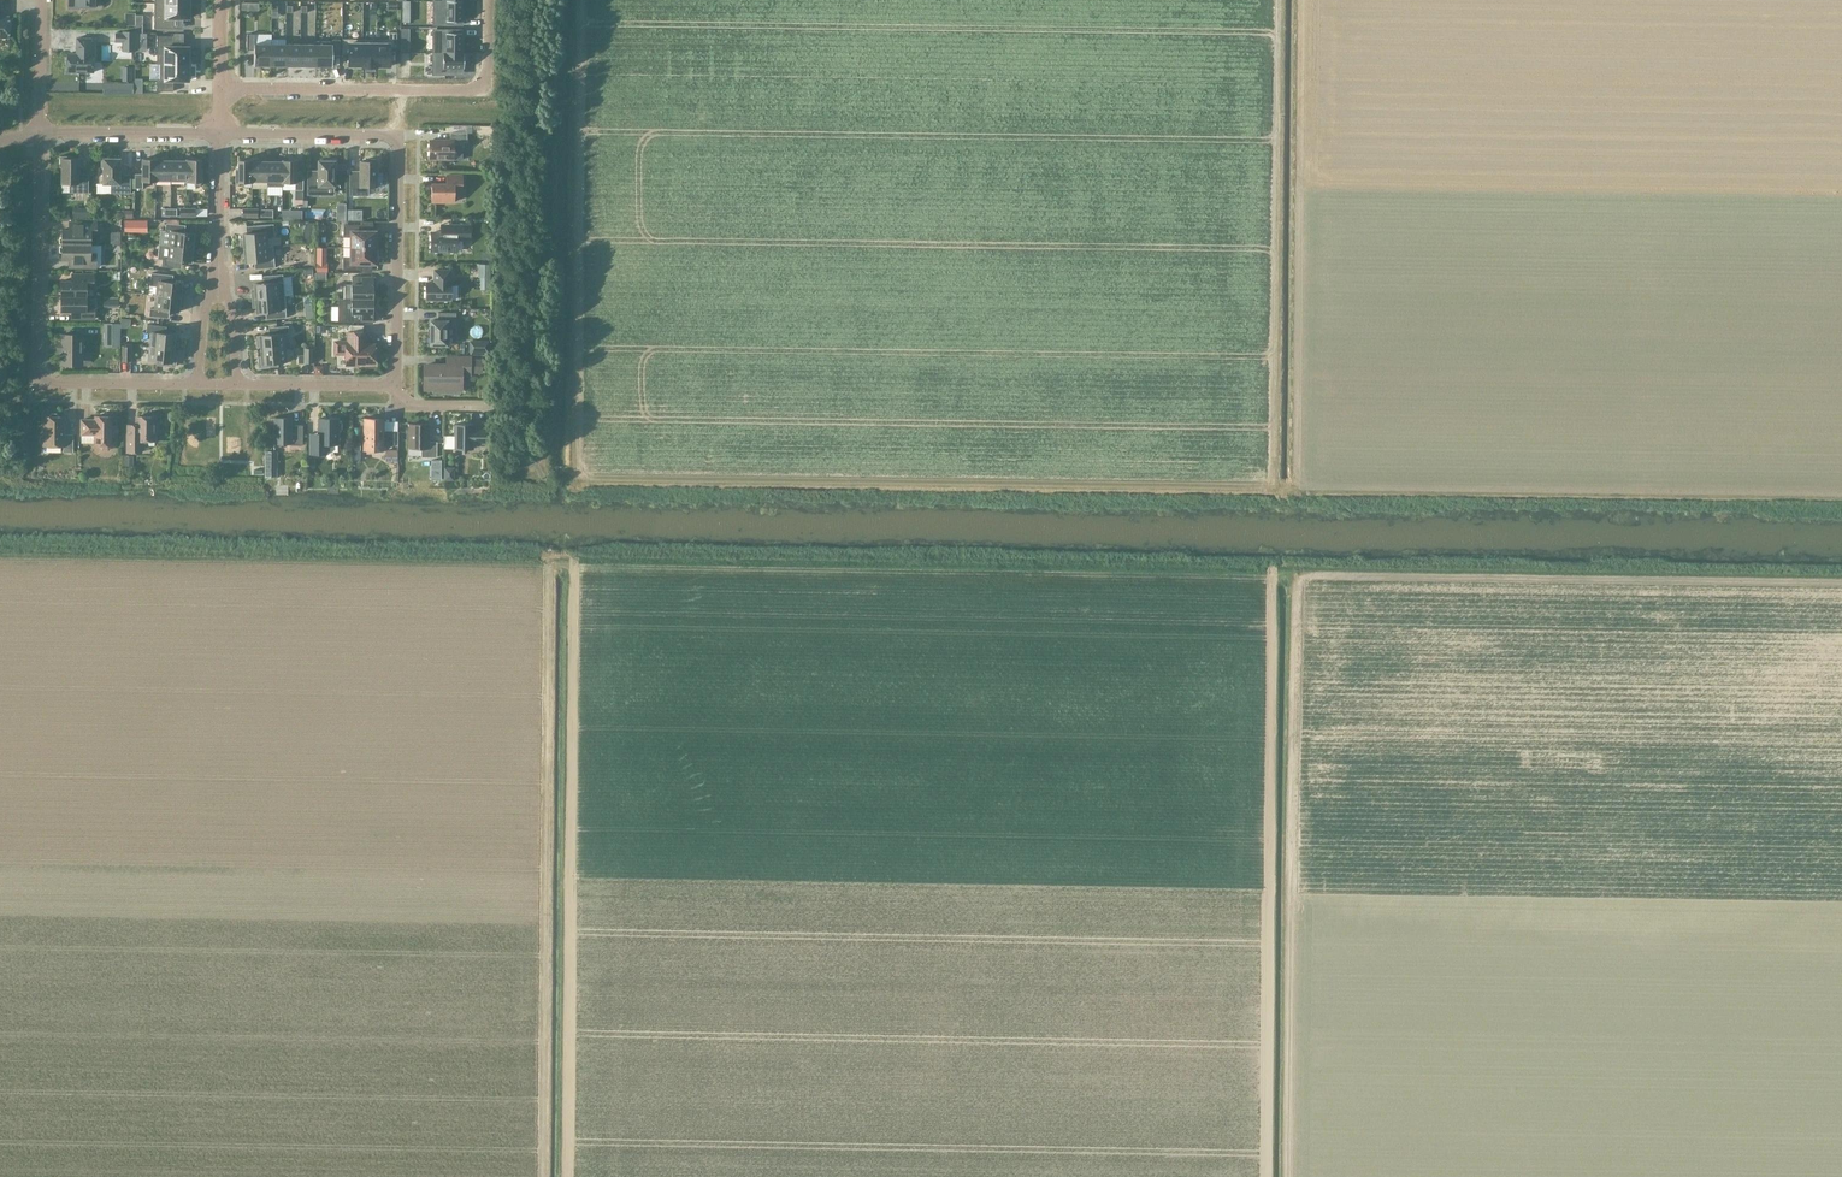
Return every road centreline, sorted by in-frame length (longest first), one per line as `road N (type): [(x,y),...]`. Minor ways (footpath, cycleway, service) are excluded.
road 1 (track): [(578,0),(574,476)]
road 2 (residential): [(396,386),(399,135),(219,133)]
road 3 (residential): [(197,384),(37,382),(39,134)]
road 4 (residential): [(488,0),(487,90),(220,87)]
road 5 (residential): [(219,133),(39,134)]
road 6 (residential): [(396,386),(236,384)]
road 7 (residential): [(217,287),(219,133)]
road 8 (residential): [(39,134),(41,0)]

